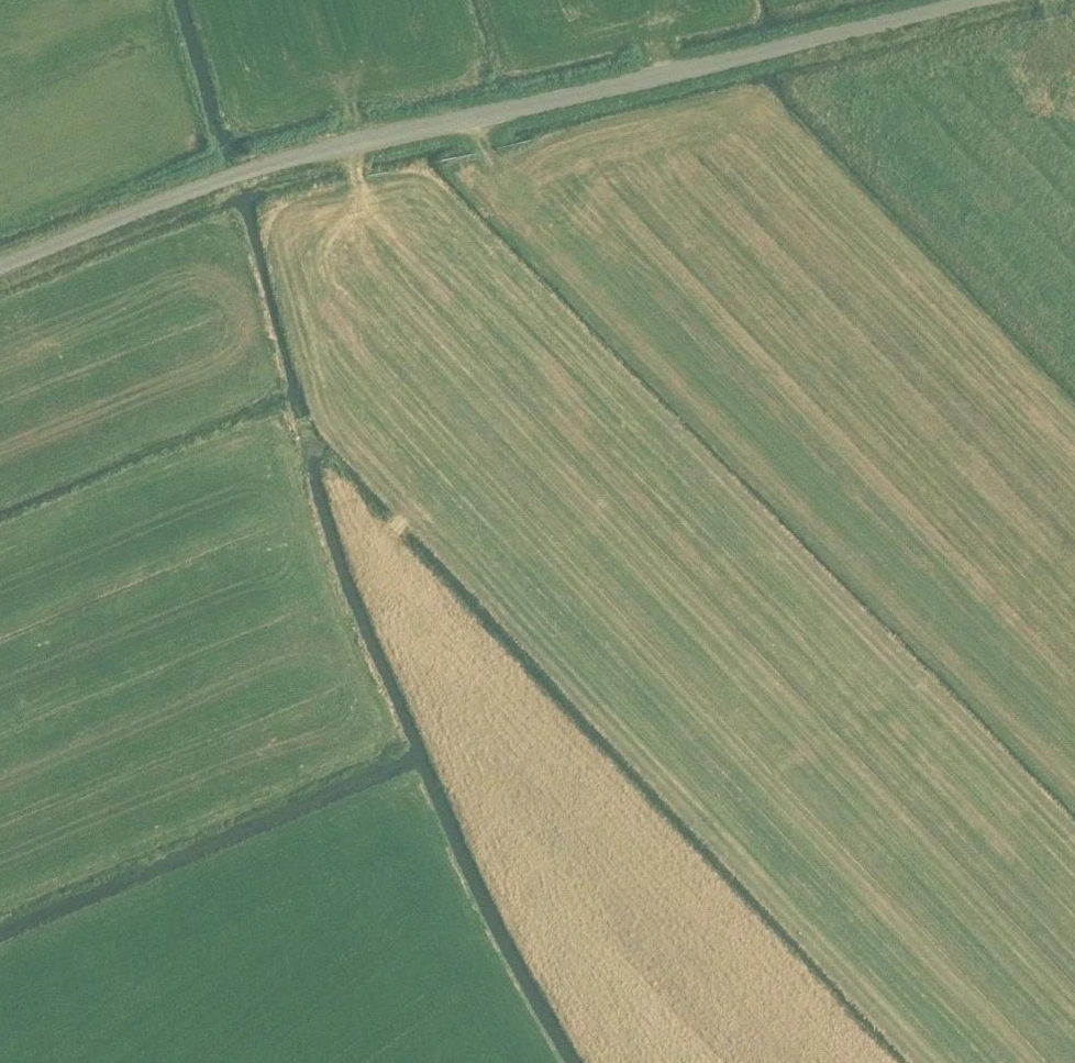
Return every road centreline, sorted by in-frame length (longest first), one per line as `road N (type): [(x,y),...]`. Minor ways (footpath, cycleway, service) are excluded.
road 1 (unclassified): [(0,273),(236,181),(978,0)]

